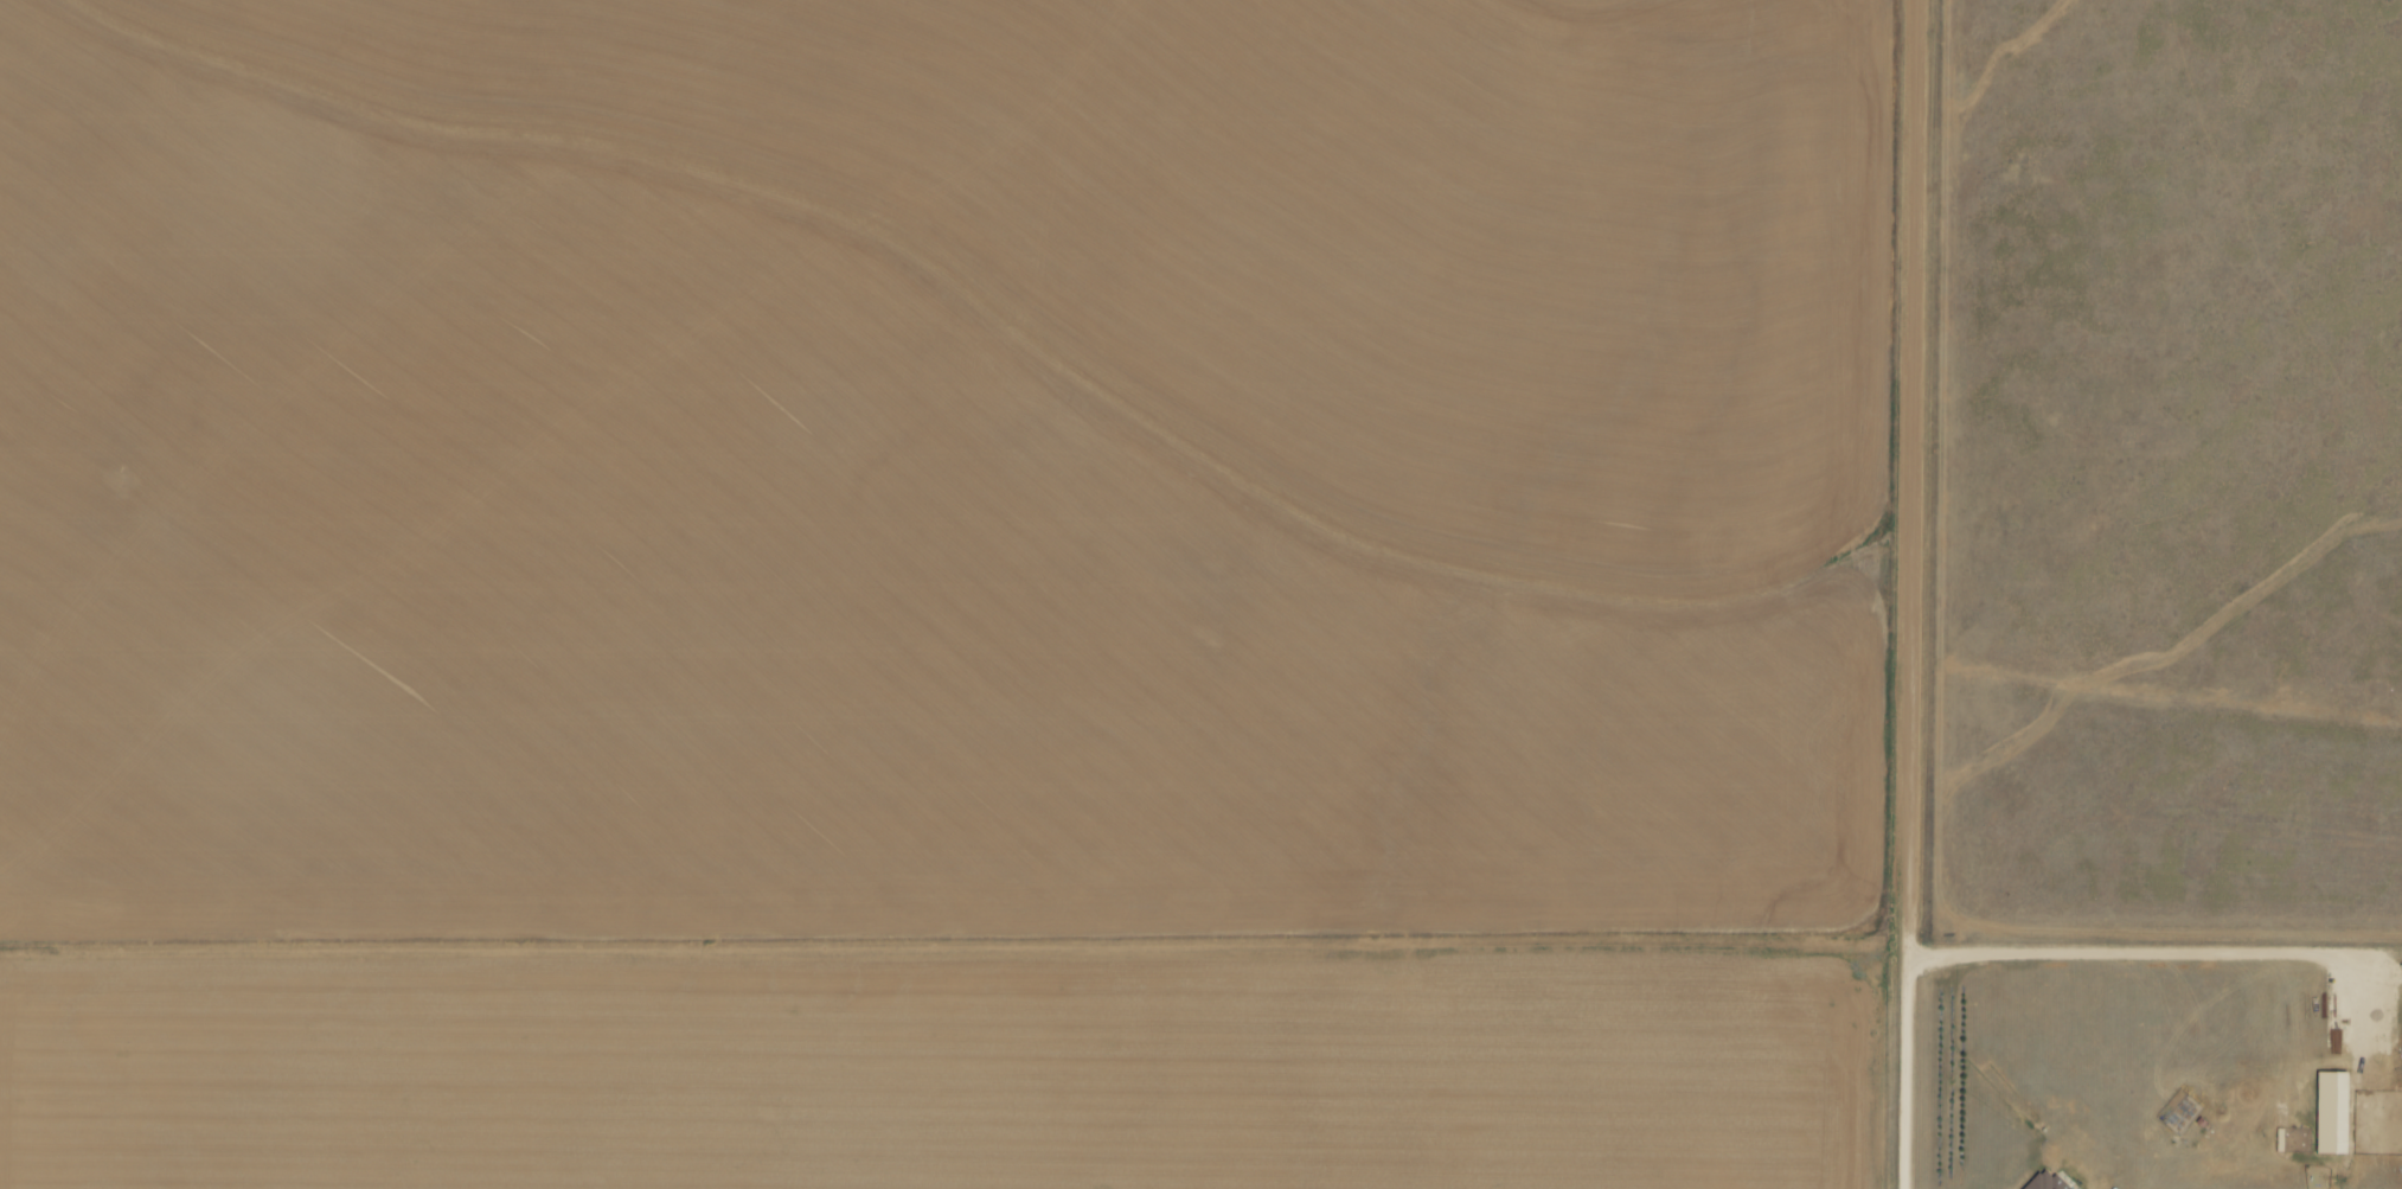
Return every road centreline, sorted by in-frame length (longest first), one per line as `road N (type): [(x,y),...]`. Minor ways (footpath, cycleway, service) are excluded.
road 1 (residential): [(1911,1188),(1921,0)]

